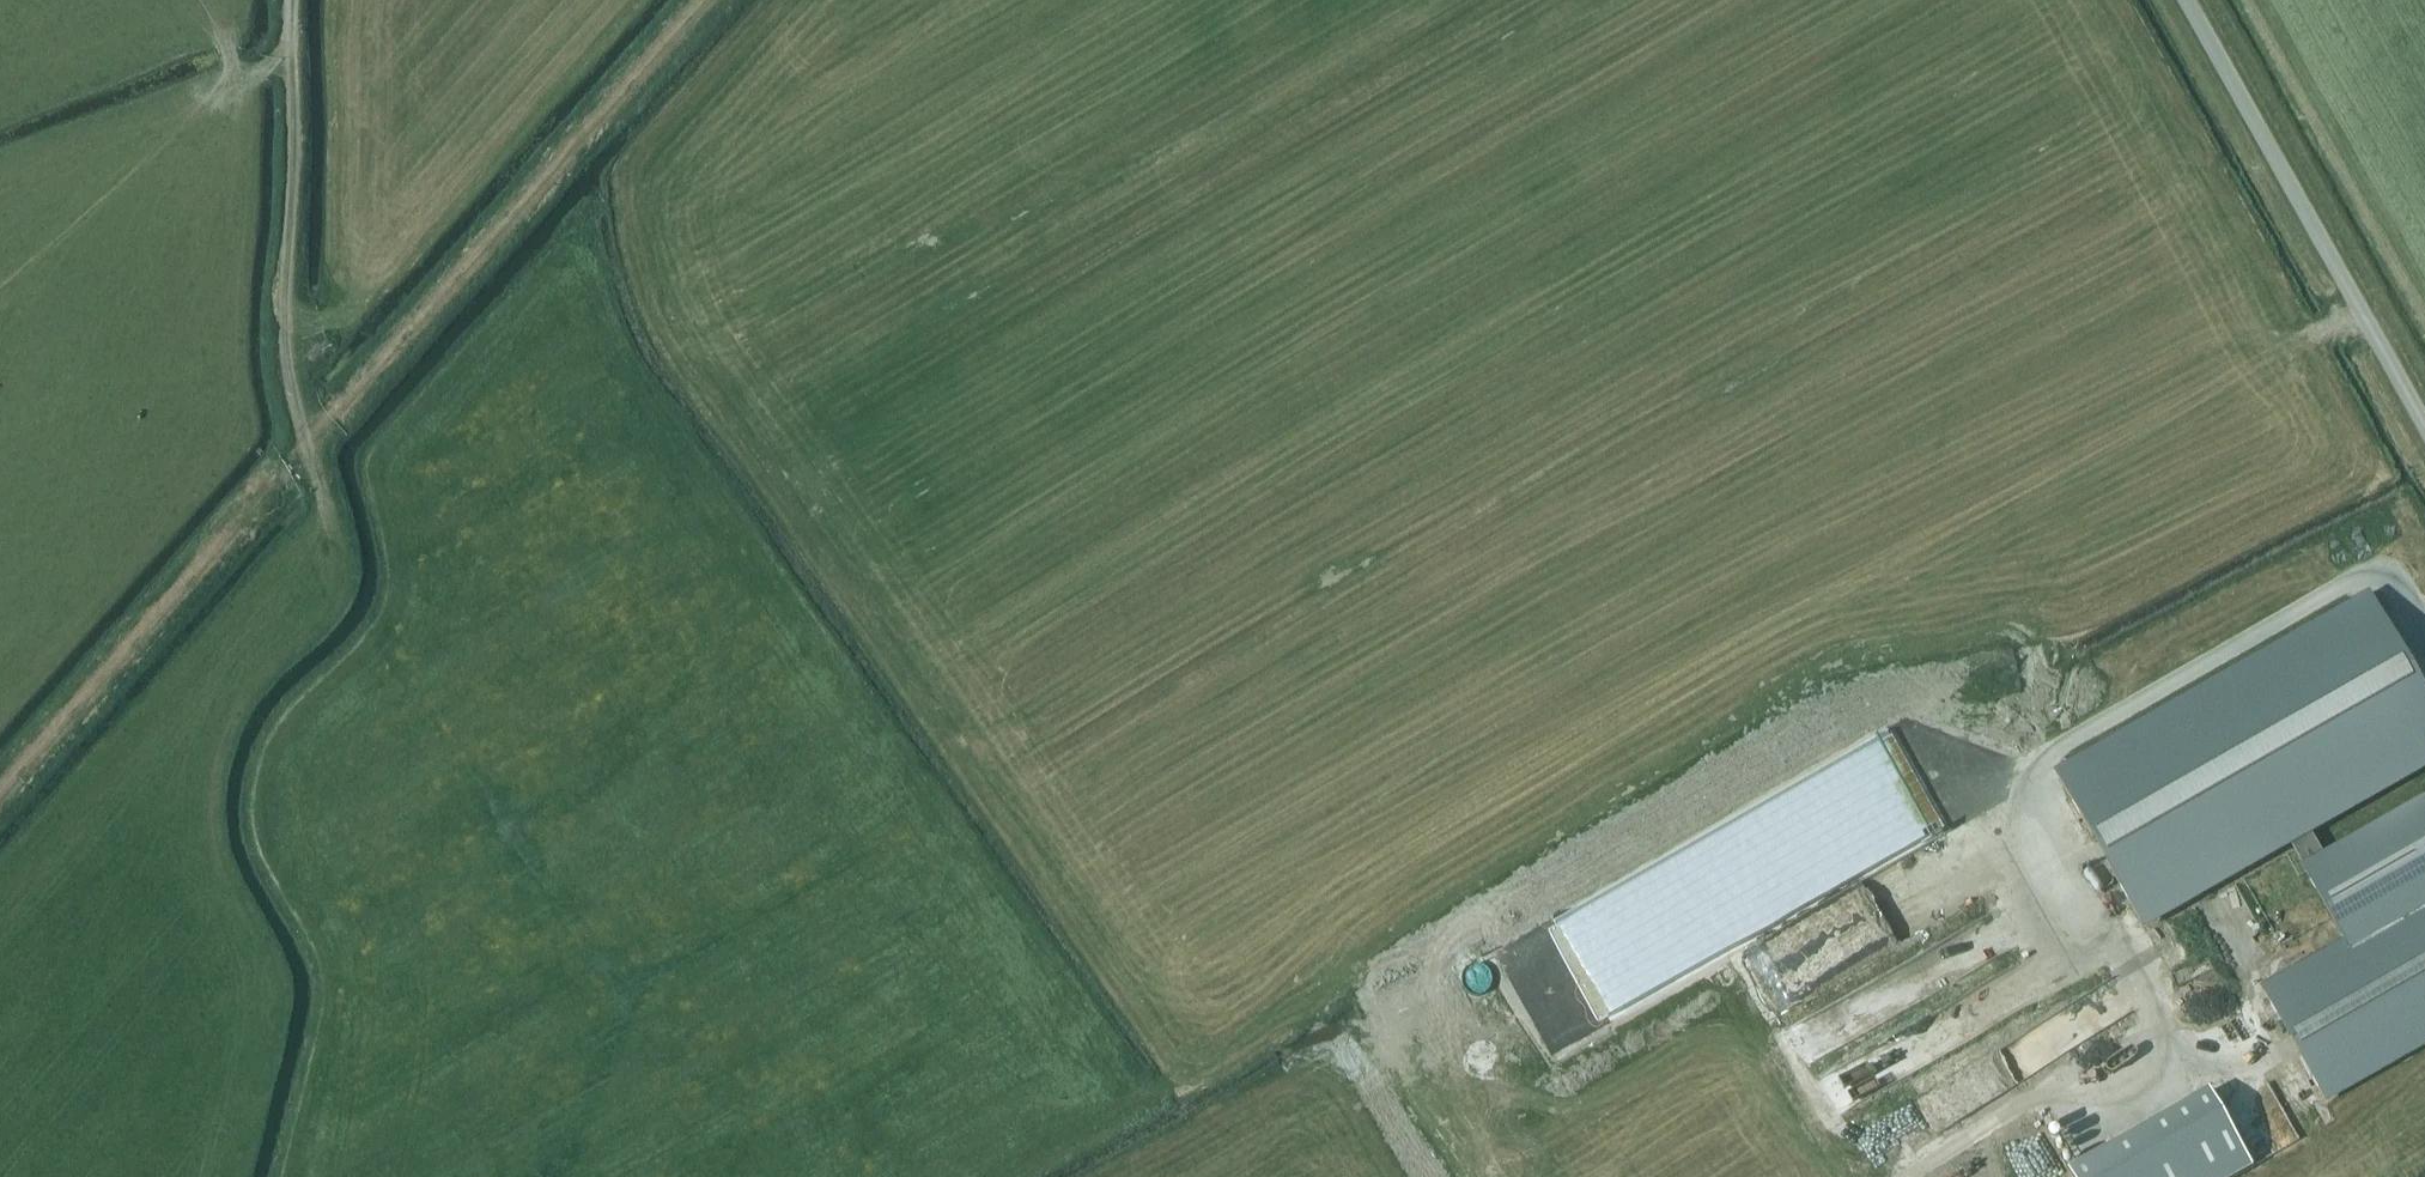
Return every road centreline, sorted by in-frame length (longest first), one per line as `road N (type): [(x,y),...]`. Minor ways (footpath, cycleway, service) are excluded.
road 1 (unclassified): [(2424,442),(2178,0)]
road 2 (track): [(323,500),(286,358),(291,0)]

